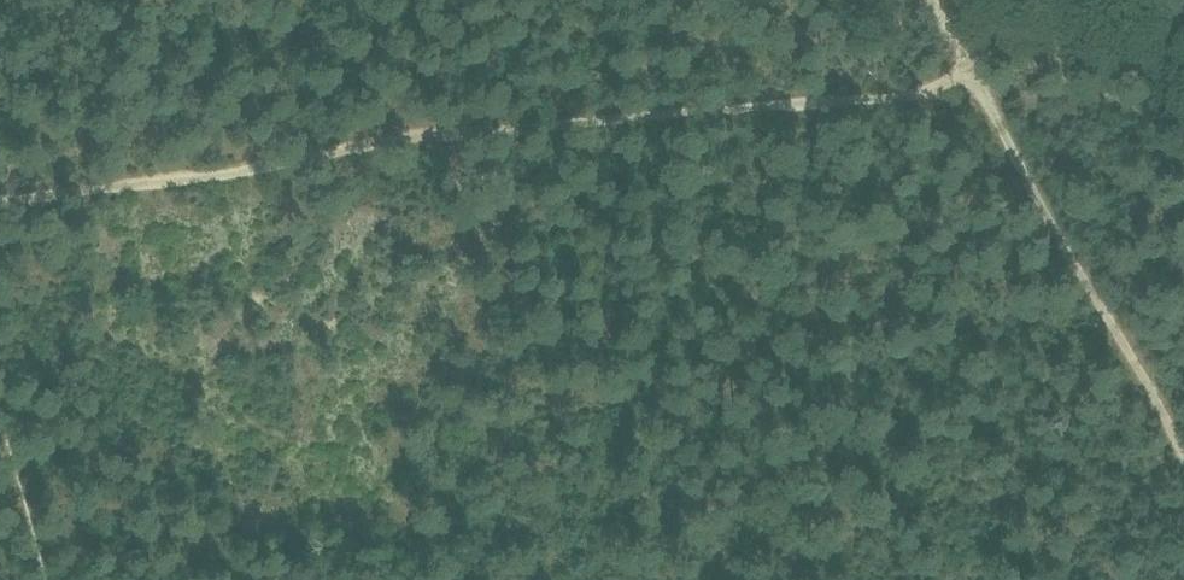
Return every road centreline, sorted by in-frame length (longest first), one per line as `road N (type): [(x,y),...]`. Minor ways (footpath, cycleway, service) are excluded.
road 1 (track): [(0,200),(476,130),(898,96),(977,78)]
road 2 (track): [(1183,448),(977,78)]
road 3 (track): [(1048,0),(1183,57)]

